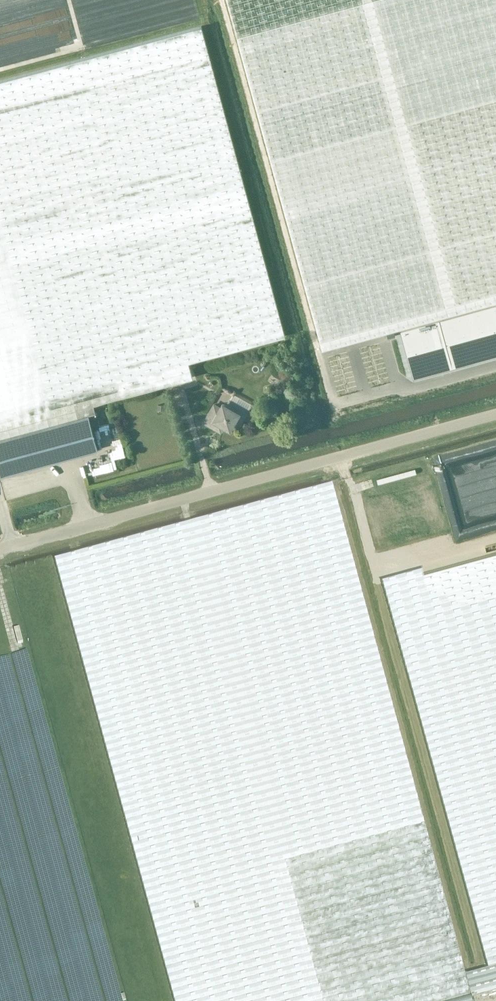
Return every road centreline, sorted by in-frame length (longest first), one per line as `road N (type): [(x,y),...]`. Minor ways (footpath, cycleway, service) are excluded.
road 1 (unclassified): [(495,414),(0,549)]

